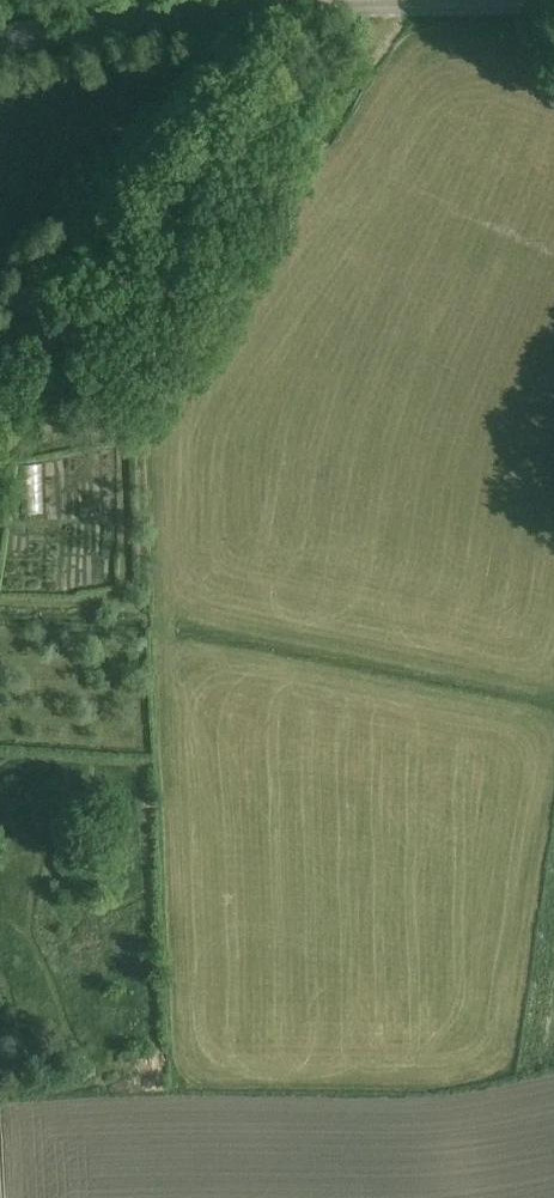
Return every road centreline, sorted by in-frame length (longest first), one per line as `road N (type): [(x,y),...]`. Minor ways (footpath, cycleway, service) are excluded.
road 1 (tertiary): [(0,44),(159,20),(461,1)]

